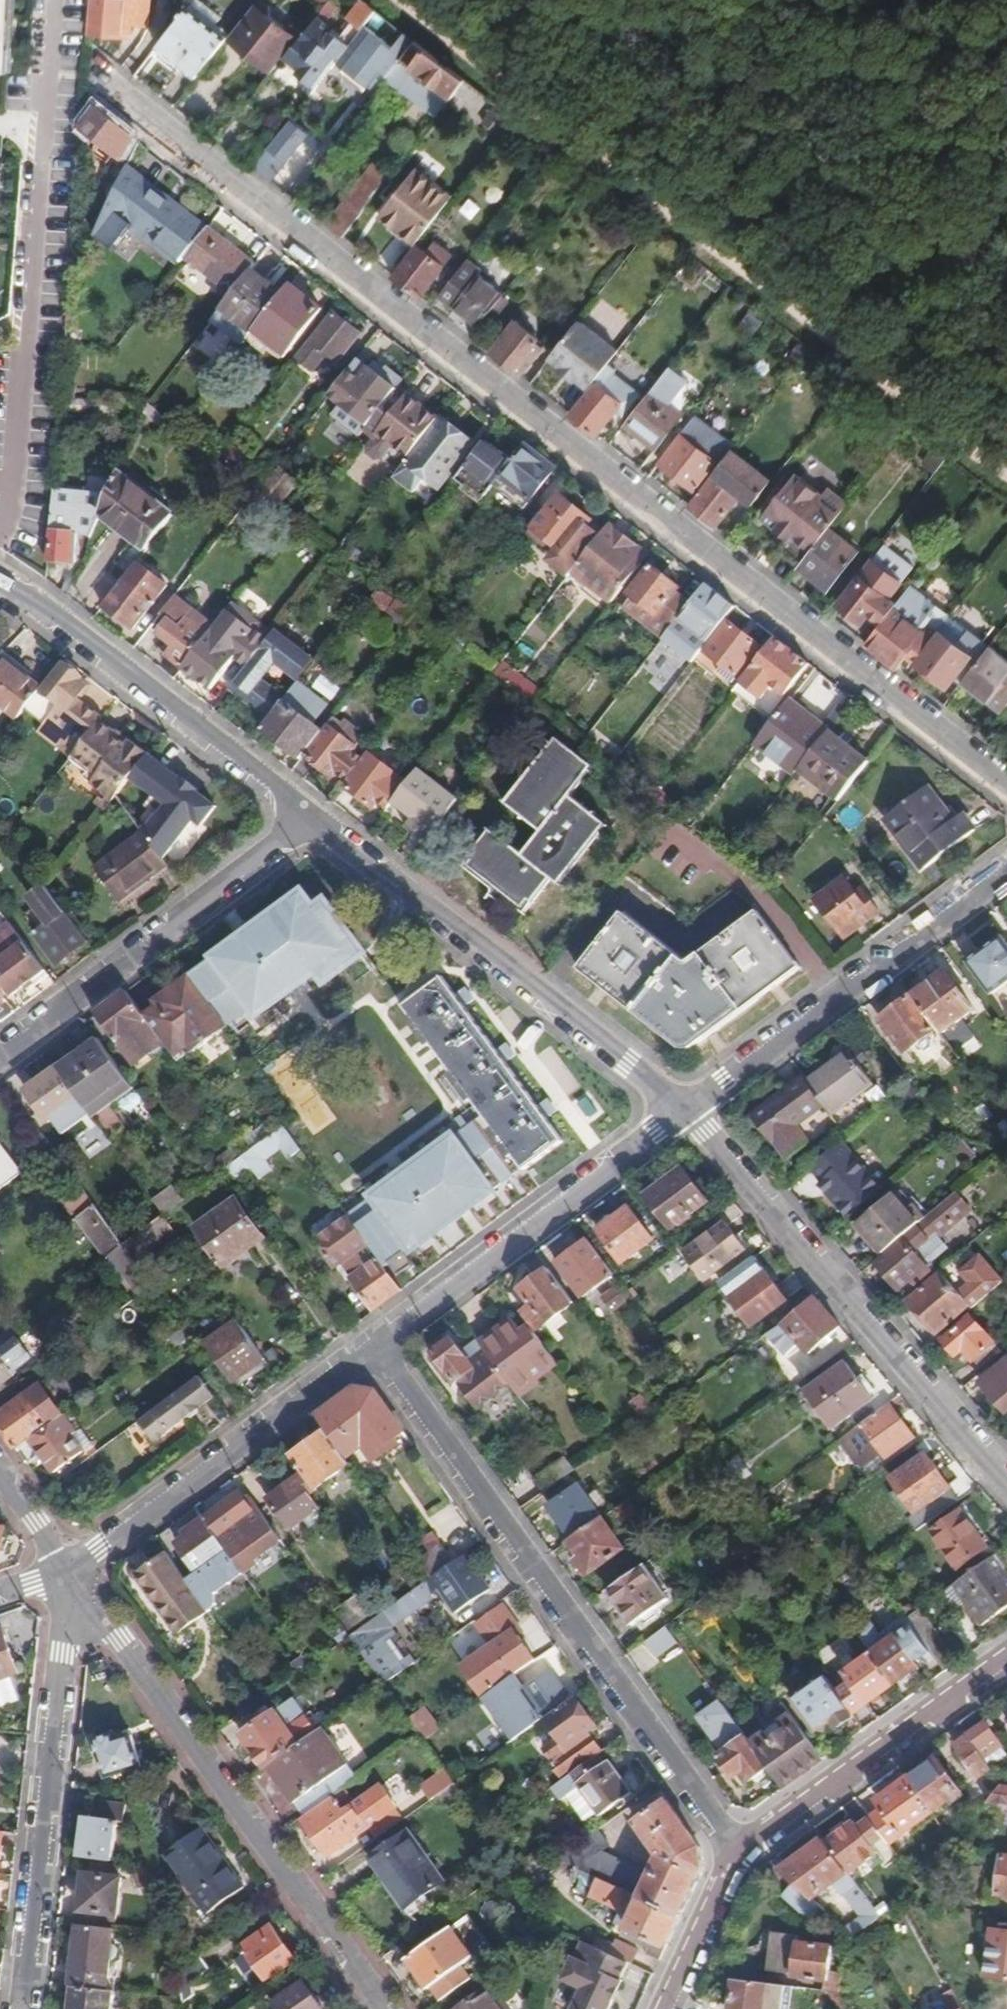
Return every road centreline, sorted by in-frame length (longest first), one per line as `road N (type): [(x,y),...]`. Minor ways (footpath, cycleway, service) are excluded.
road 1 (unclassified): [(98,79),(1006,785)]
road 2 (unclassified): [(742,1852),(375,1340)]
road 3 (unclassified): [(0,578),(27,540),(36,496),(70,0)]
road 4 (tertiary): [(74,1568),(385,2008)]
road 5 (tertiary): [(1006,1487),(687,1107)]
road 6 (tertiary): [(687,1107),(310,818)]
road 7 (unclassified): [(74,1568),(30,2008)]
road 8 (unclassified): [(687,1107),(1006,875)]
road 9 (unclassified): [(310,818),(0,1055)]
road 10 (unclassified): [(375,1340),(687,1107)]
road 11 (tertiary): [(310,818),(110,658),(0,588)]
road 12 (unclassified): [(74,1568),(375,1340)]
road 13 (unclassified): [(1006,1654),(742,1852)]
road 14 (unclassified): [(742,1852),(665,2008)]
road 15 (tertiary): [(0,1467),(74,1568)]

